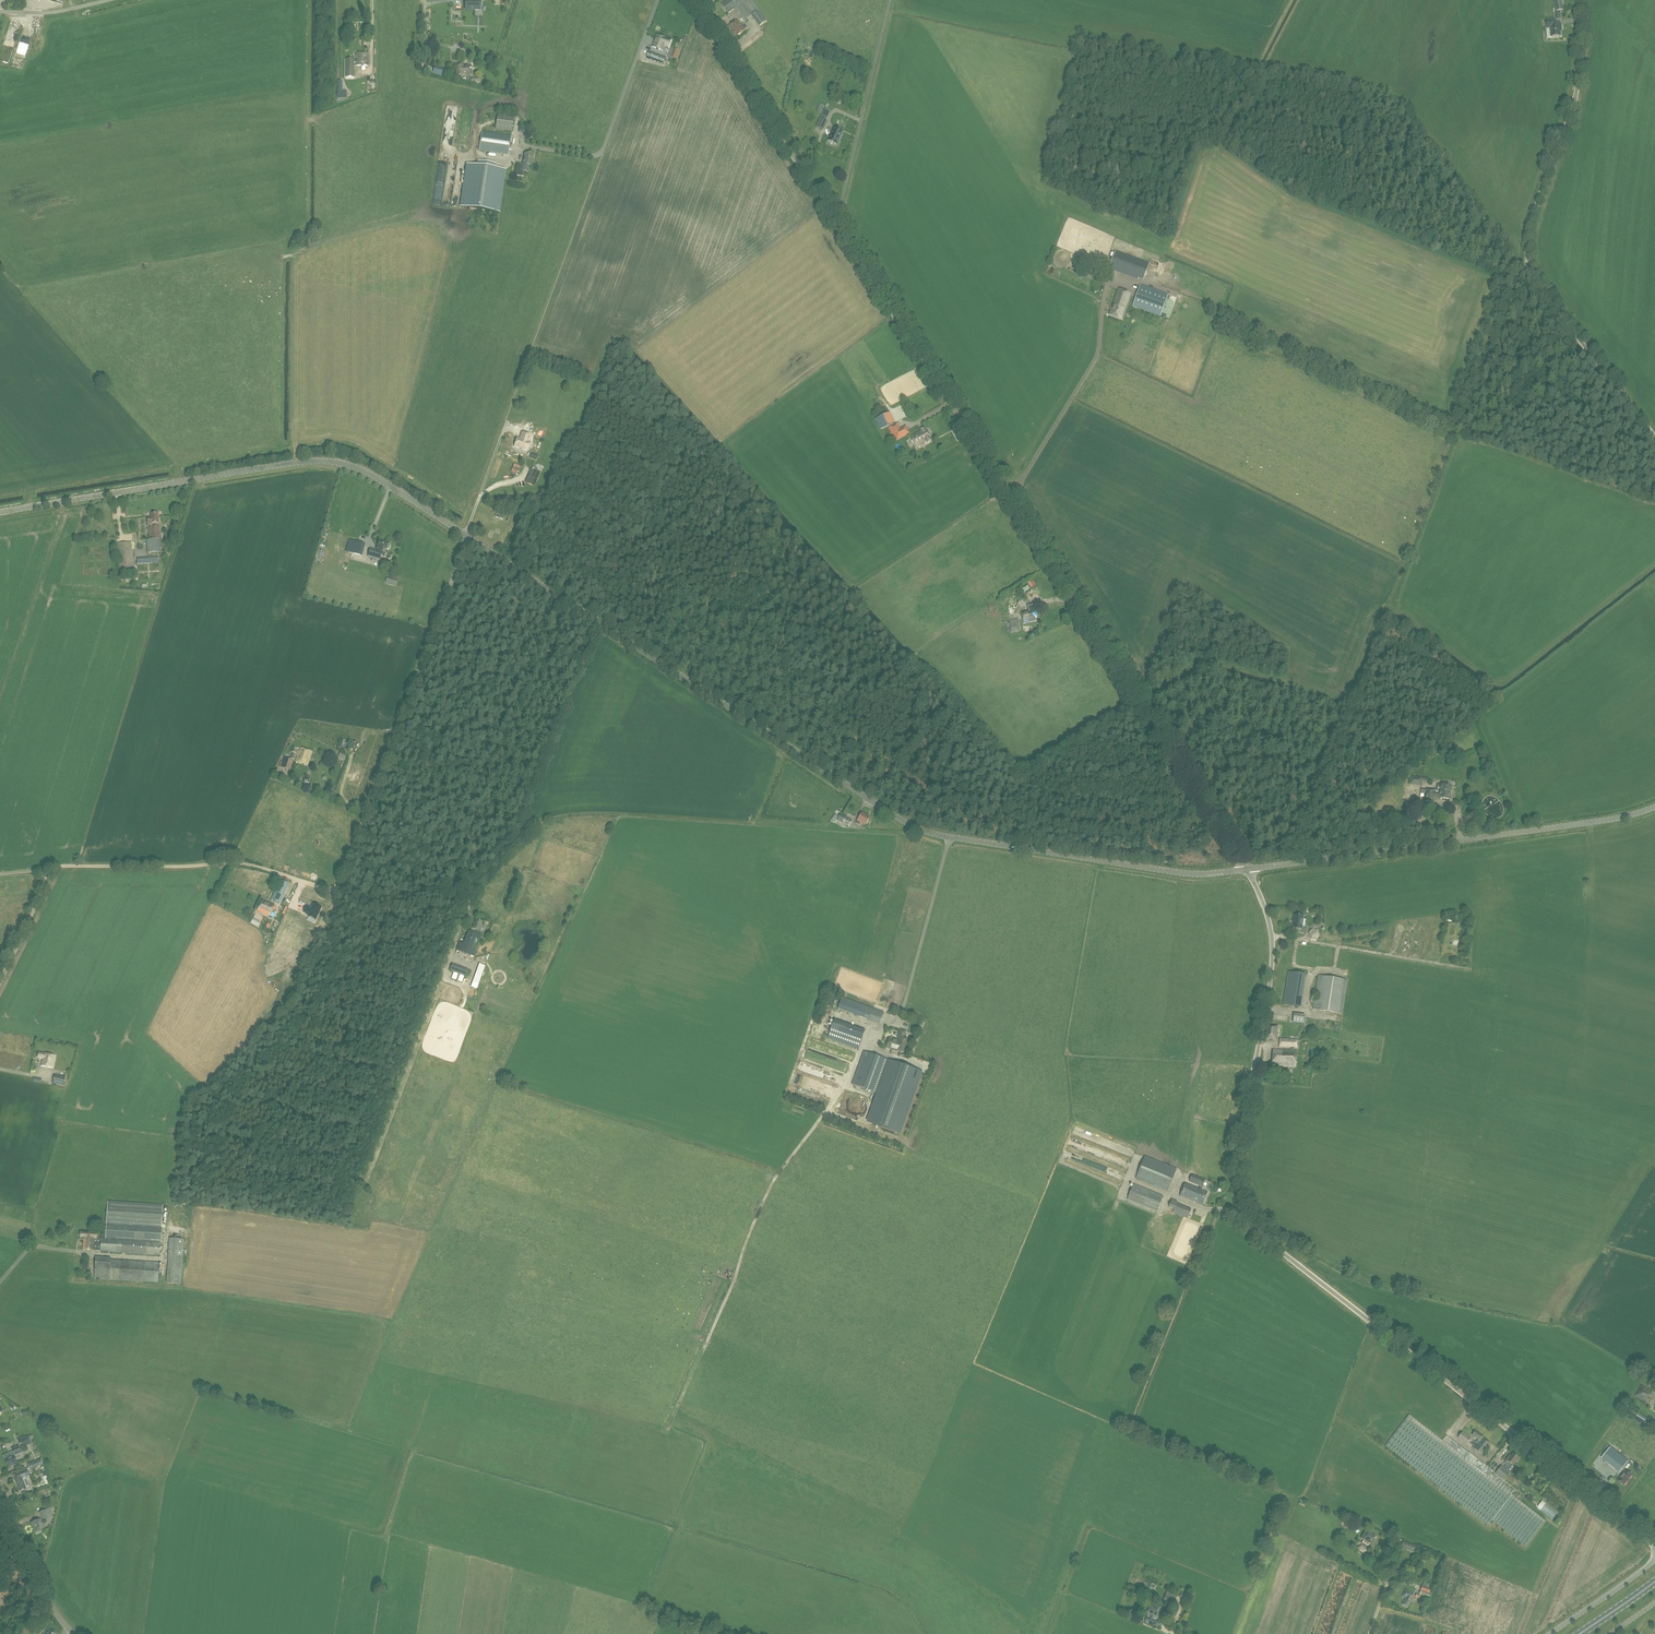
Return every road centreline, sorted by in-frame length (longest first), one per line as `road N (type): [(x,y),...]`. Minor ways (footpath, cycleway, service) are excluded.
road 1 (tertiary): [(1246,869),(1168,871),(912,826),(342,464),(311,461),(0,513)]
road 2 (unclassified): [(1654,1544),(1253,1224),(1237,1159),(1272,972),(1268,918),(1246,869)]
road 3 (unclassified): [(1246,869),(837,224)]
road 4 (unclassified): [(1654,436),(1535,279),(1527,256),(1576,98),(1578,0)]
road 5 (tertiary): [(1654,807),(1246,869)]
road 6 (track): [(336,890),(242,864),(54,868),(0,978)]
road 7 (track): [(469,538),(336,890)]
road 8 (unclassified): [(829,211),(694,0)]
road 9 (unclassified): [(534,147),(588,156),(603,150),(658,0)]
road 10 (unclassified): [(840,208),(890,0)]
road 11 (track): [(336,890),(367,899),(410,896),(474,879),(498,863)]
road 12 (tertiary): [(73,1633),(55,1611),(0,1485)]
road 13 (unclassified): [(1654,1560),(1550,1633)]
road 14 (unclassified): [(0,11),(85,9),(125,0)]
road 15 (track): [(506,420),(465,535)]

